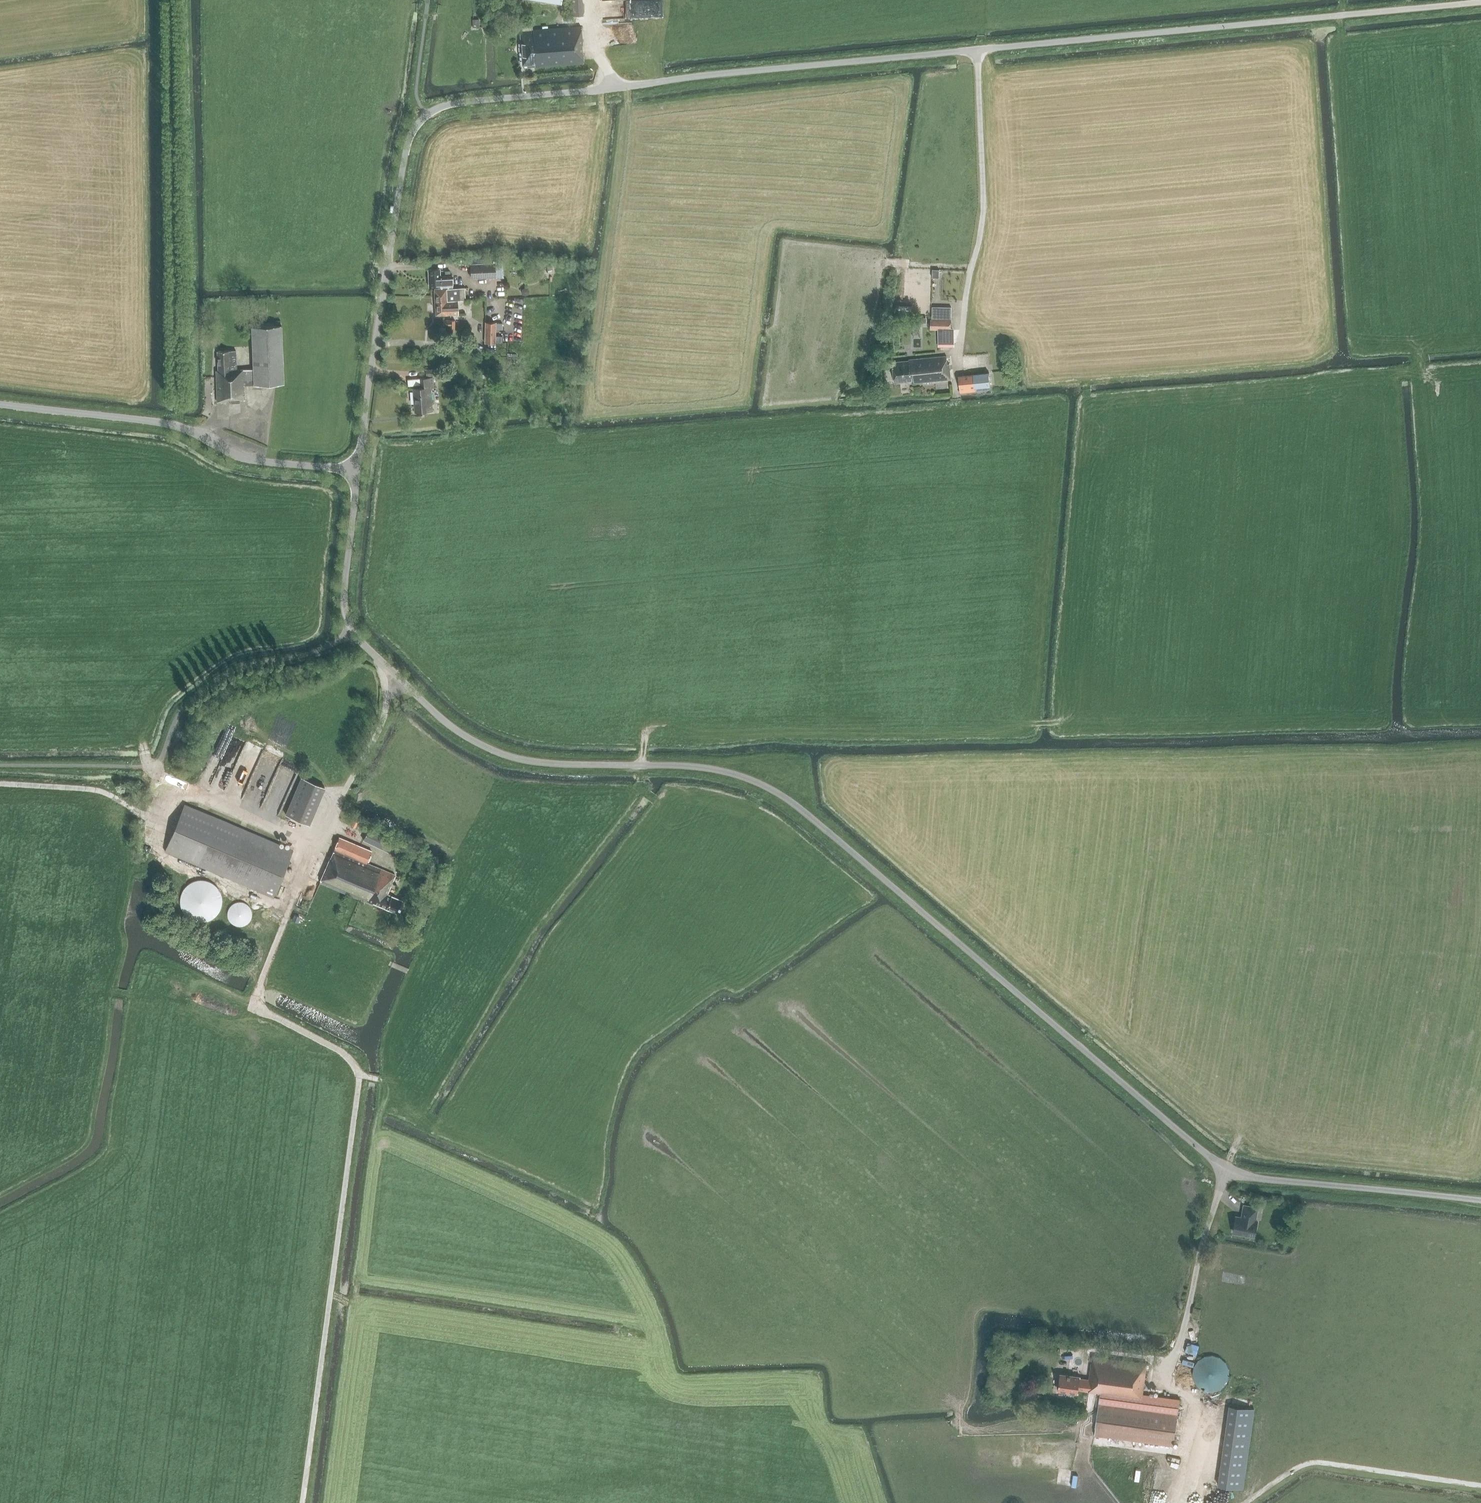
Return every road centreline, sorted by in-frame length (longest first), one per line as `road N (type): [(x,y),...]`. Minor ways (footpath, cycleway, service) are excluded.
road 1 (unclassified): [(1480,1200),(1263,1179),(1228,1168),(768,788),(705,768),(529,761),(462,734),(348,626),(344,595),(358,469)]
road 2 (unclassified): [(358,469),(405,155),(419,122),(442,107),(1480,2)]
road 3 (track): [(283,922),(252,1008),(345,1054),(359,1075),(303,1502)]
road 4 (unclassified): [(358,469),(255,461),(166,423),(0,404)]
road 5 (track): [(1245,1502),(1309,1462),(1480,1487)]
road 6 (track): [(0,783),(99,791),(170,826),(185,790)]
road 7 (track): [(1171,1374),(1168,1388),(1198,1401),(1170,1502)]

